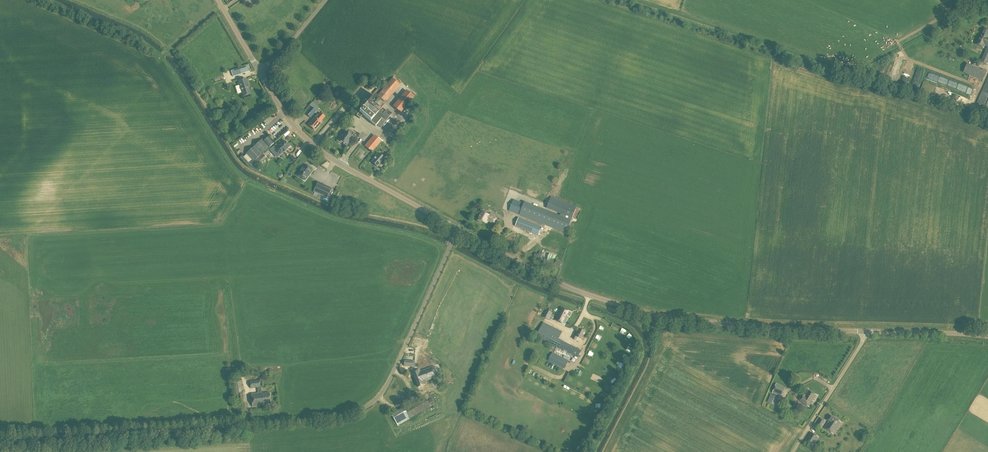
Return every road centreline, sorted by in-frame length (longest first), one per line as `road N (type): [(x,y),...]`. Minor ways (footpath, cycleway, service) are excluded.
road 1 (unclassified): [(0,440),(352,415),(384,391),(458,229)]
road 2 (tertiary): [(987,337),(669,317),(559,282),(458,229)]
road 3 (tertiary): [(458,229),(319,149),(261,73)]

